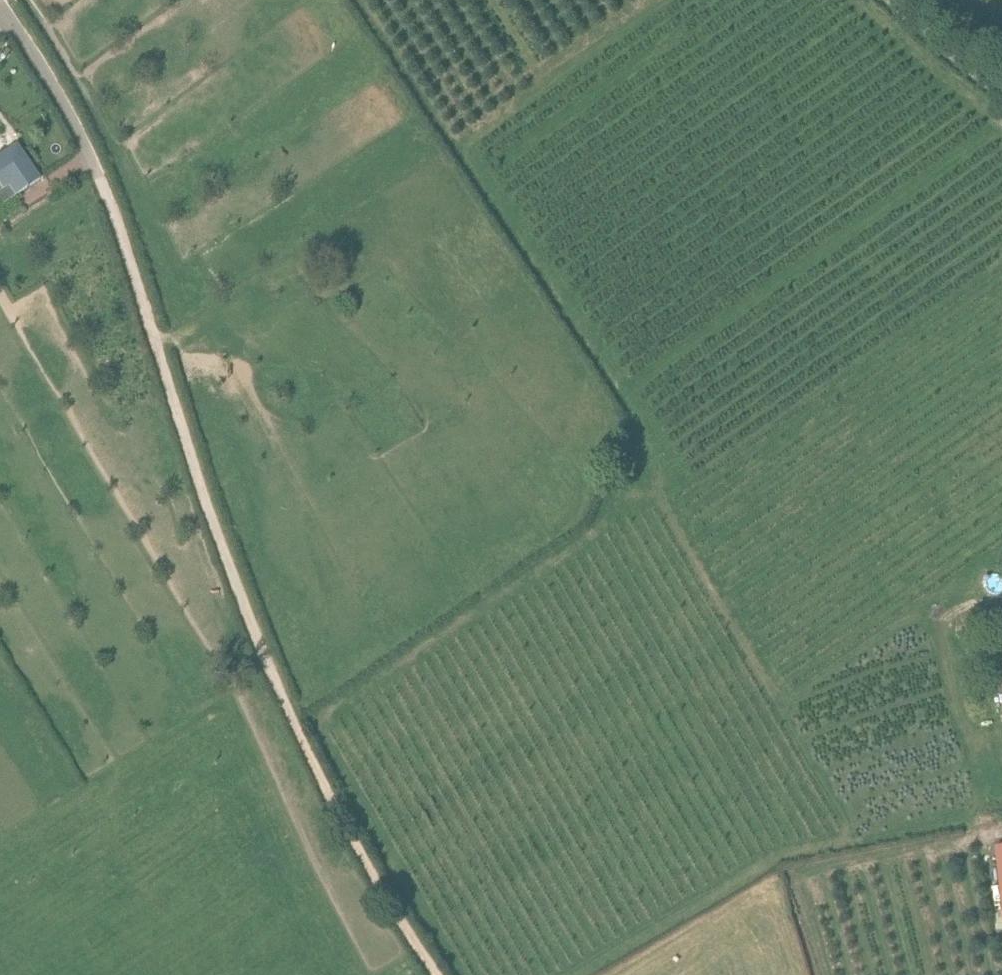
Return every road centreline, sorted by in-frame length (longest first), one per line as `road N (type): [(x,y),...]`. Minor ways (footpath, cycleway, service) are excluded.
road 1 (unclassified): [(438,974),(369,867),(285,698),(209,513),(102,183),(0,2)]
road 2 (unclassified): [(1001,89),(896,0)]

